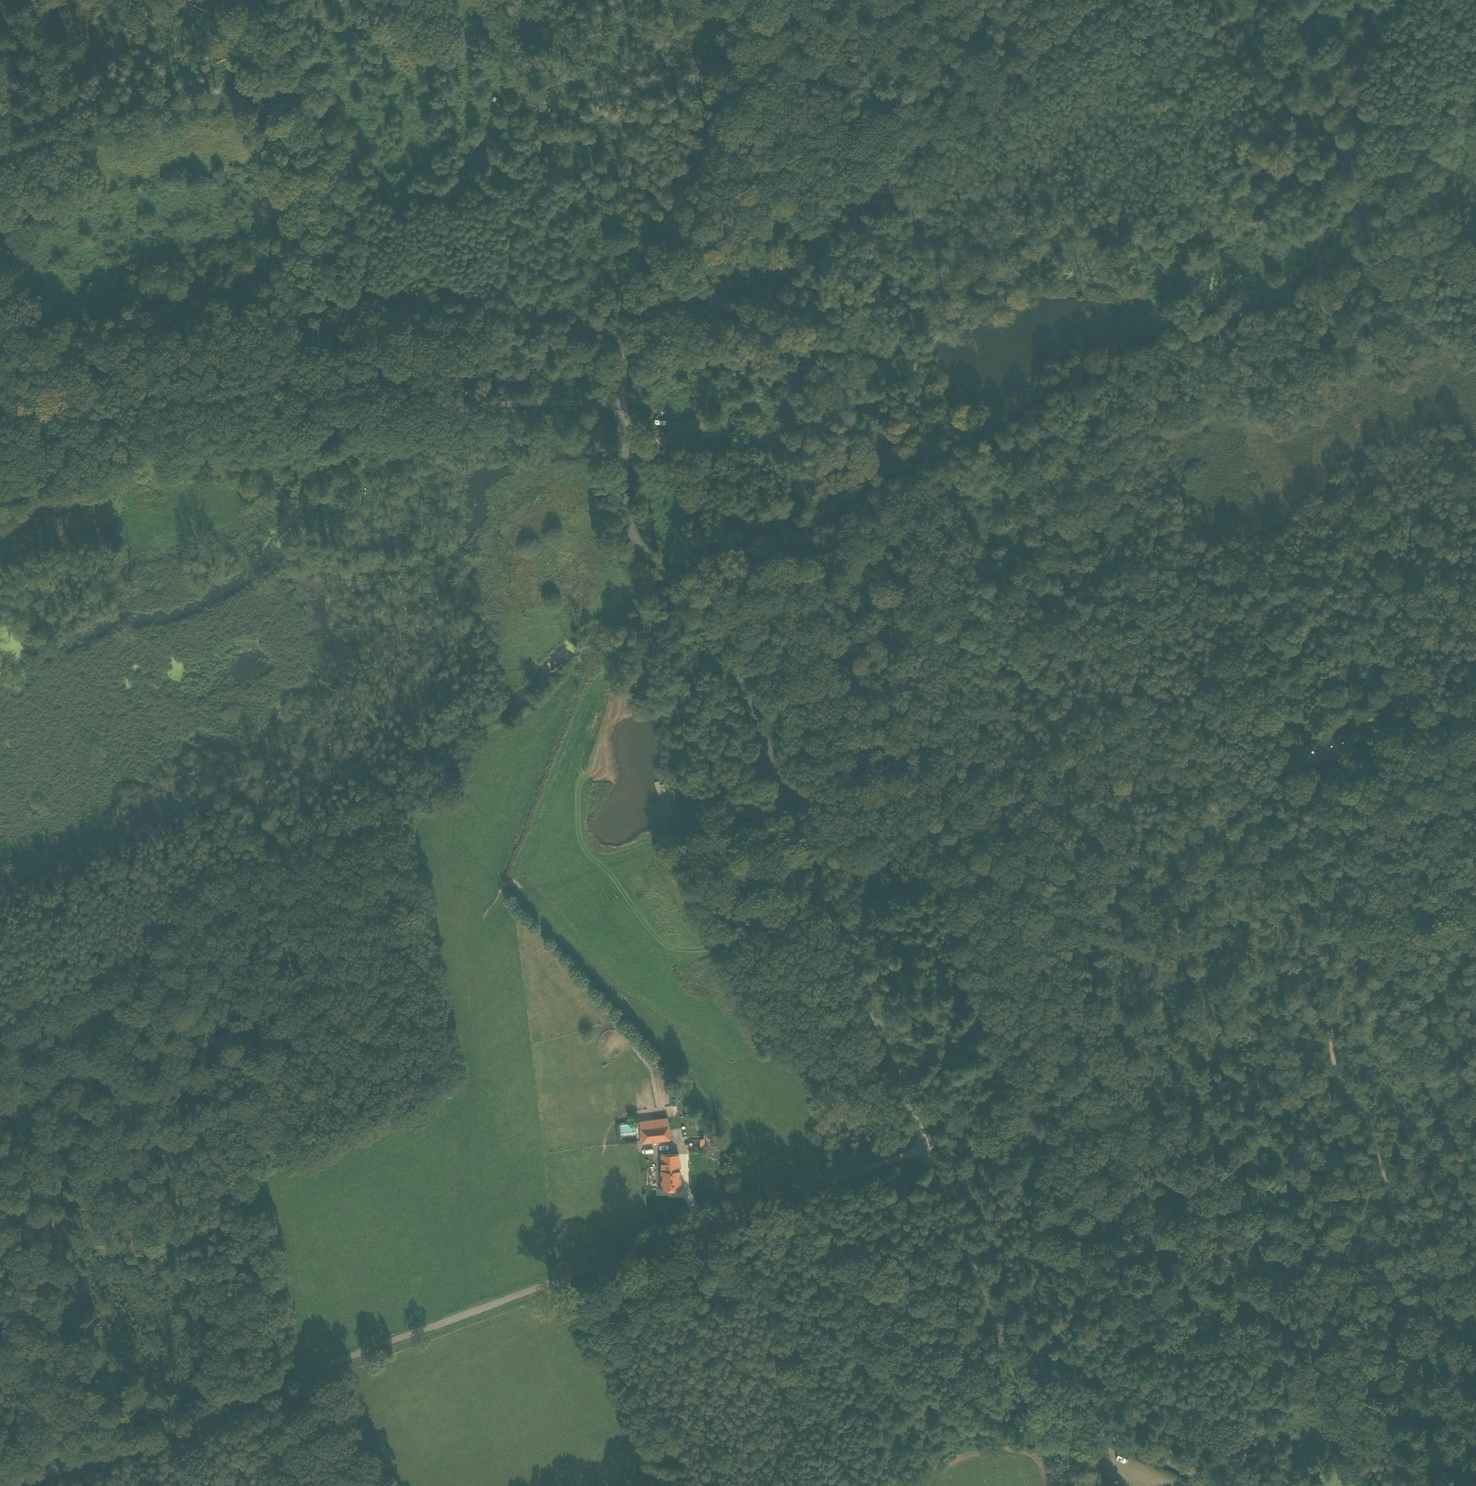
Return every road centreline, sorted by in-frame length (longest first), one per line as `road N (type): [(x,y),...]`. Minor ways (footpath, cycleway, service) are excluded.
road 1 (unclassified): [(24,1485),(927,1146)]
road 2 (unclassified): [(927,1146),(742,684),(690,603),(638,545),(626,504),(632,403)]
road 3 (unclassified): [(0,444),(420,407),(632,403)]
road 4 (track): [(927,1146),(947,1141),(1406,1338)]
road 5 (track): [(1341,967),(1329,950),(1291,774),(1231,642),(1158,515)]
road 6 (unclassified): [(1221,1485),(1071,1420),(1021,1379),(927,1146)]
road 7 (unclassified): [(632,403),(634,297),(692,202),(729,106),(728,0)]

